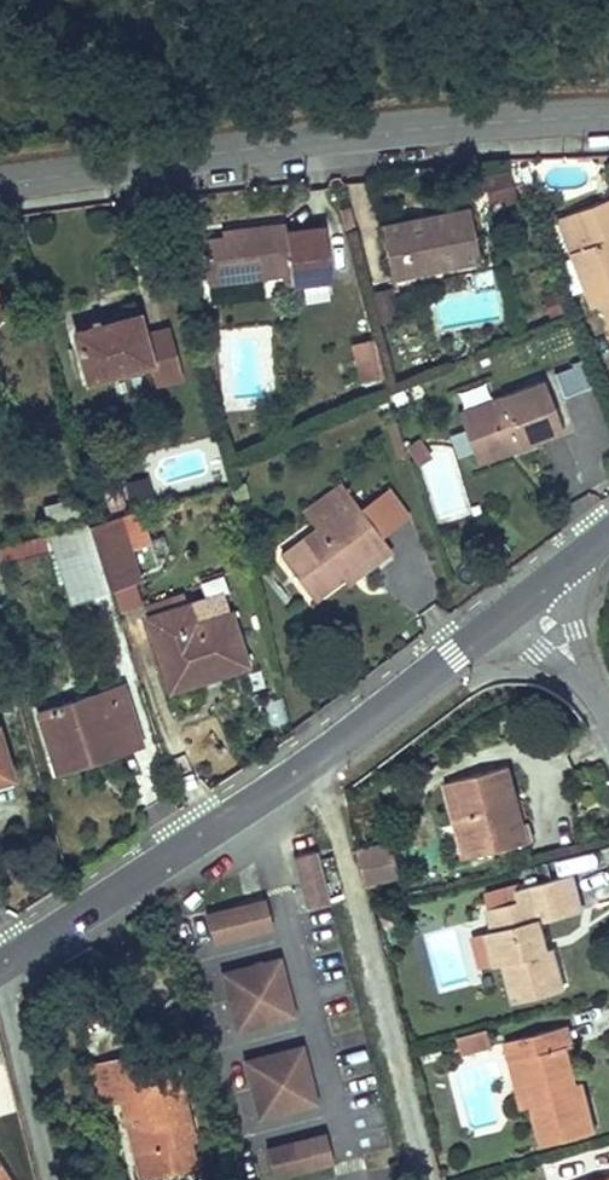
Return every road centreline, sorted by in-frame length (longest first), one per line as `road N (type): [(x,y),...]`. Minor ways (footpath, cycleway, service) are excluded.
road 1 (tertiary): [(0,187),(320,139),(608,117)]
road 2 (residential): [(422,1179),(318,754)]
road 3 (tertiary): [(0,960),(318,754)]
road 4 (tertiary): [(318,754),(530,601)]
road 5 (residential): [(0,986),(47,1179)]
road 6 (residential): [(530,601),(608,723)]

